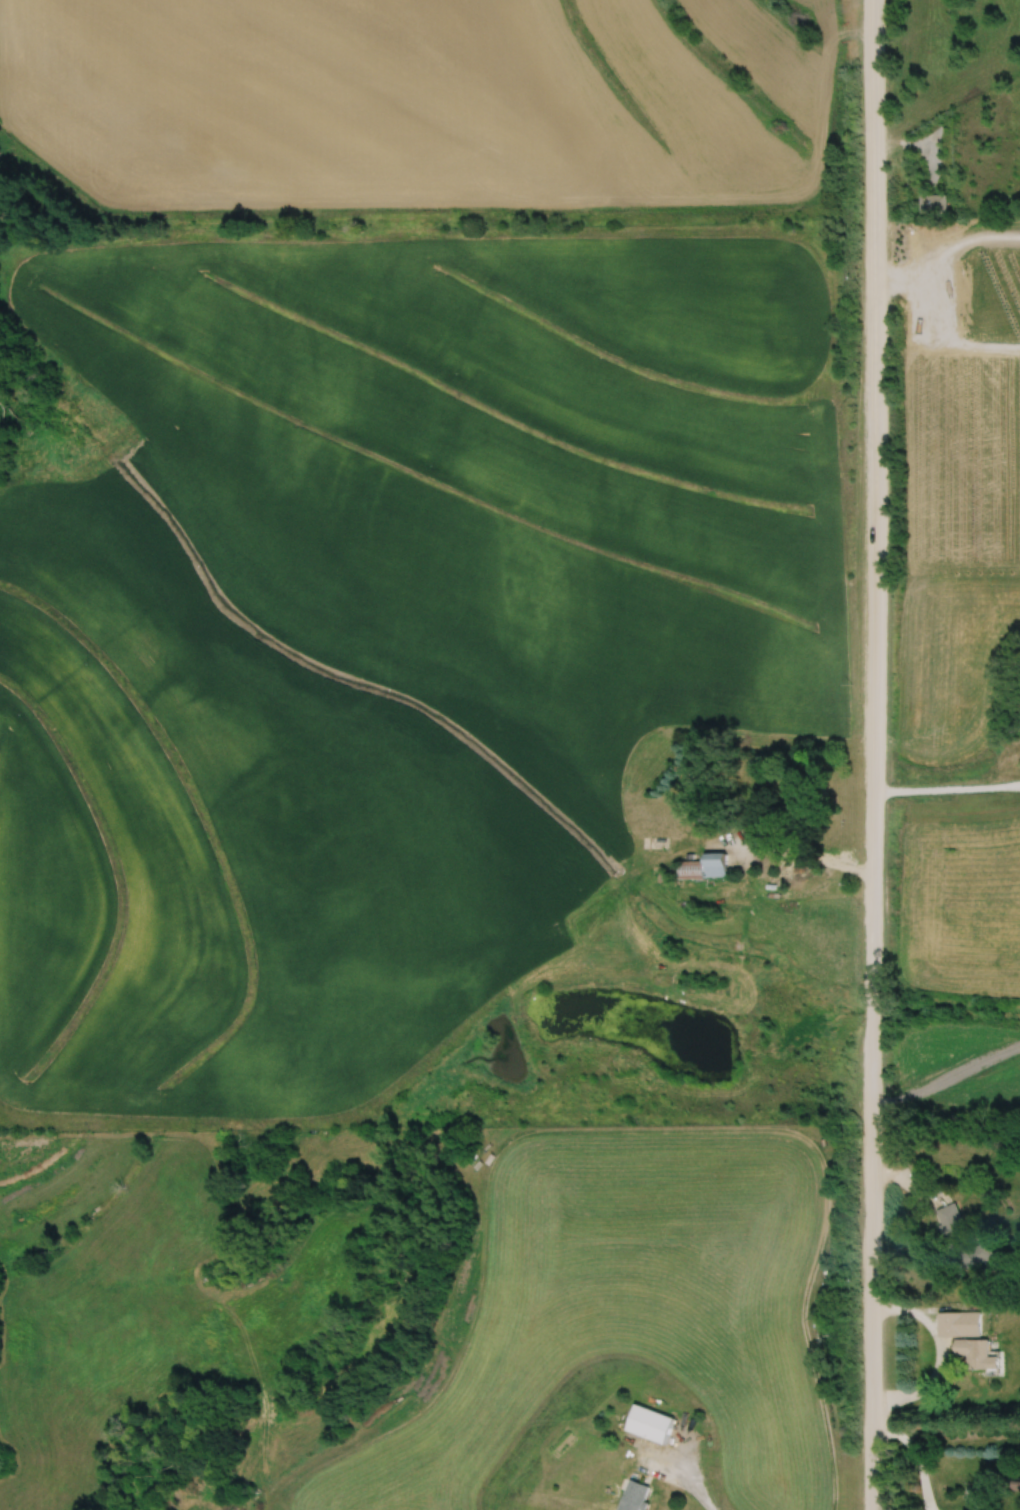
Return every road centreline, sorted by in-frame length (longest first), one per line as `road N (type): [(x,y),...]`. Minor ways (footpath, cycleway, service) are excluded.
road 1 (residential): [(874,0),(873,1002)]
road 2 (residential): [(873,1019),(873,1509)]

